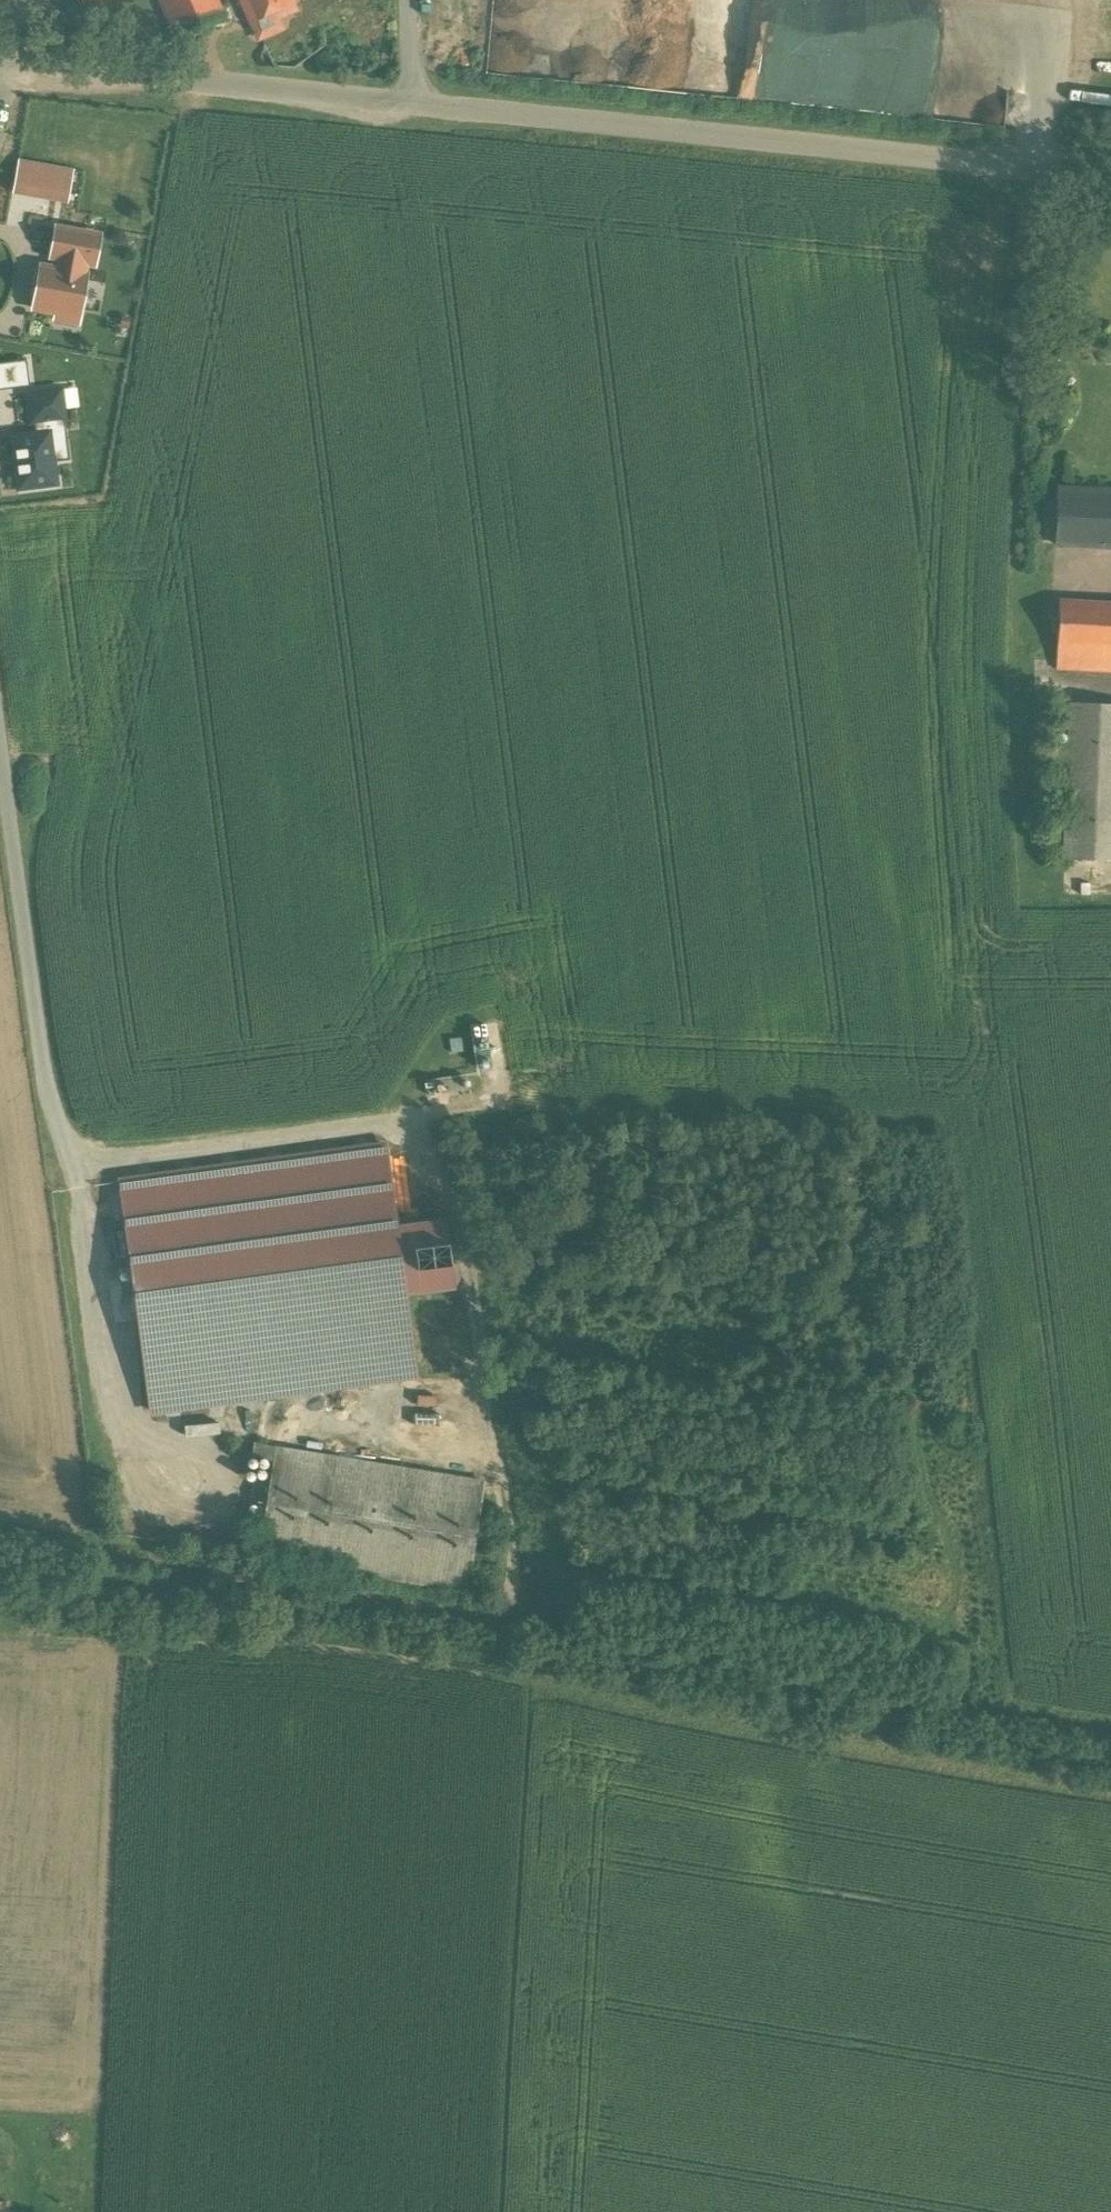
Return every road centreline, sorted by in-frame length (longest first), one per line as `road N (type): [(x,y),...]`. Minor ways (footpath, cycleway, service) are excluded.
road 1 (unclassified): [(0,52),(409,104),(1110,171)]
road 2 (unclassified): [(79,1186),(47,1091),(0,759)]

